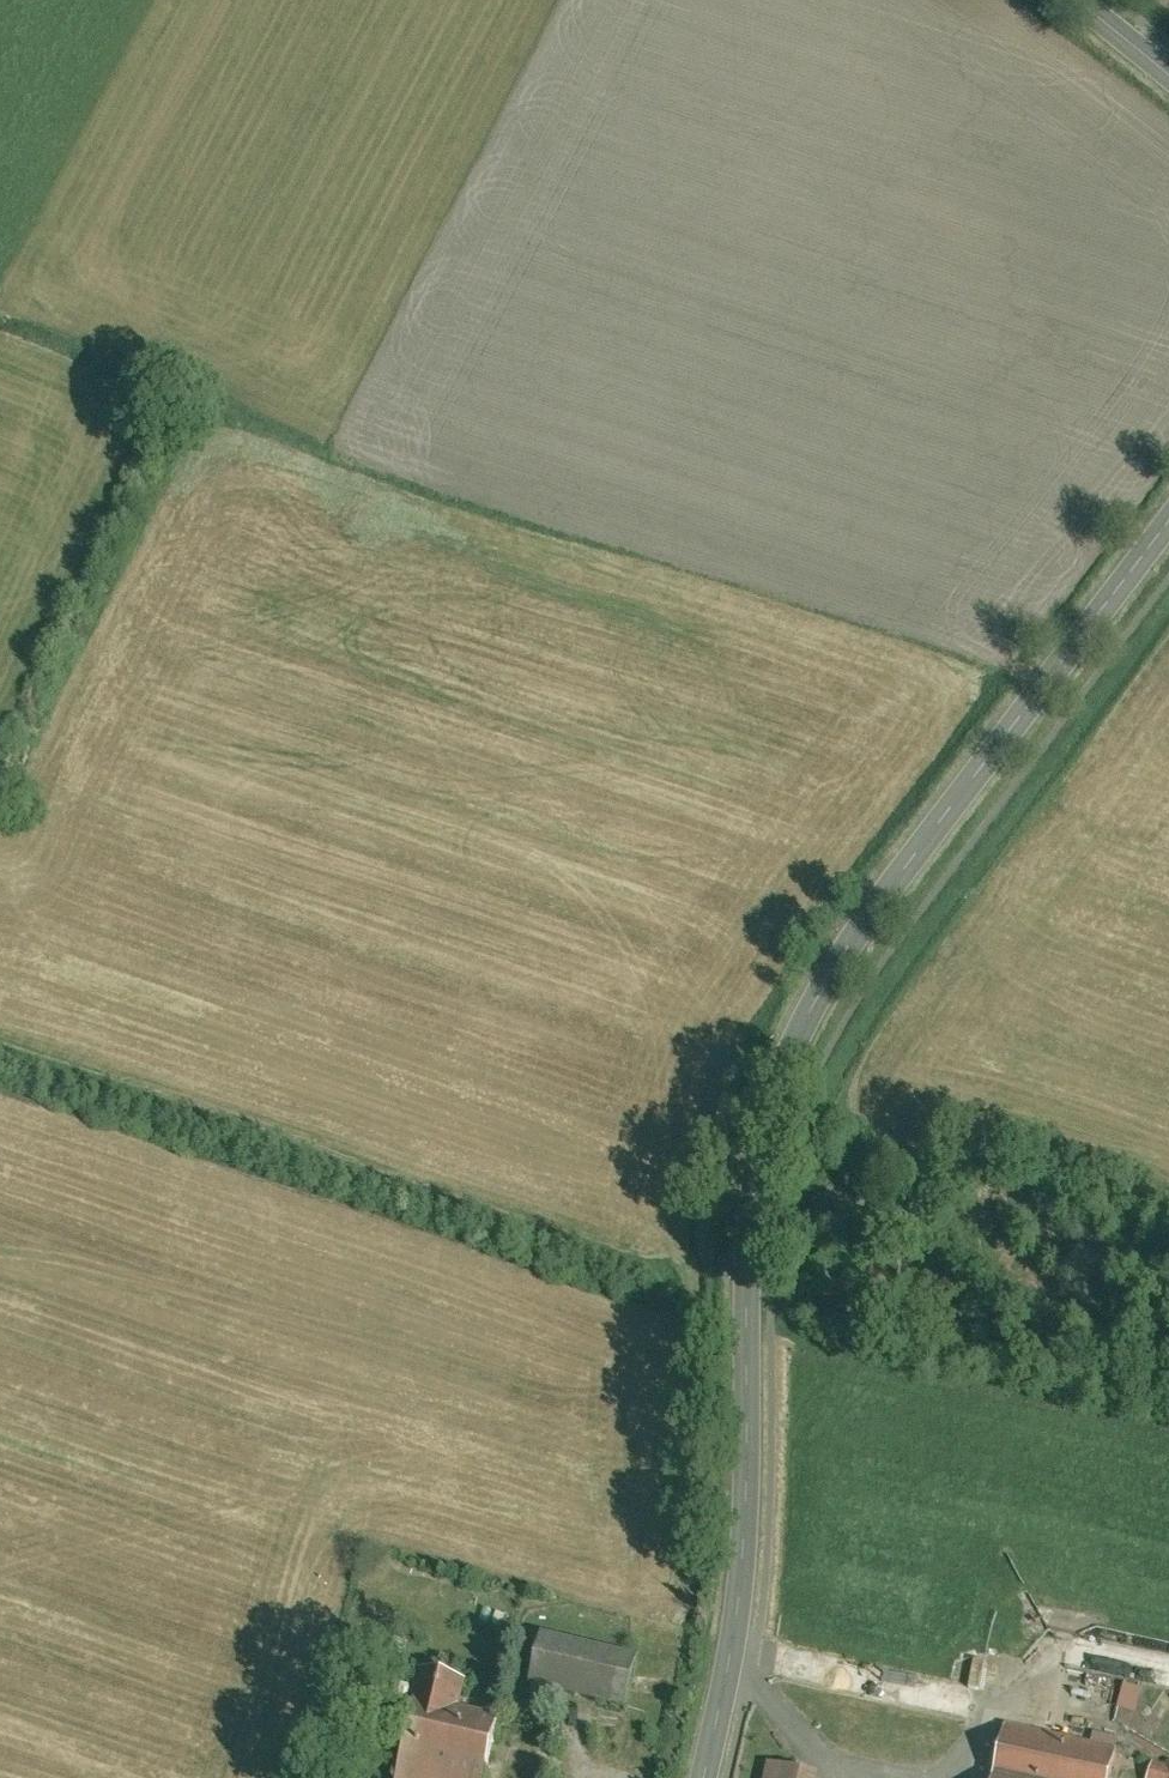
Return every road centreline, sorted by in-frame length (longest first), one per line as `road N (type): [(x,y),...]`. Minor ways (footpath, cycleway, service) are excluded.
road 1 (tertiary): [(1168,531),(851,955),(804,1039),(772,1137),(756,1245),(750,1569),(711,1777)]

